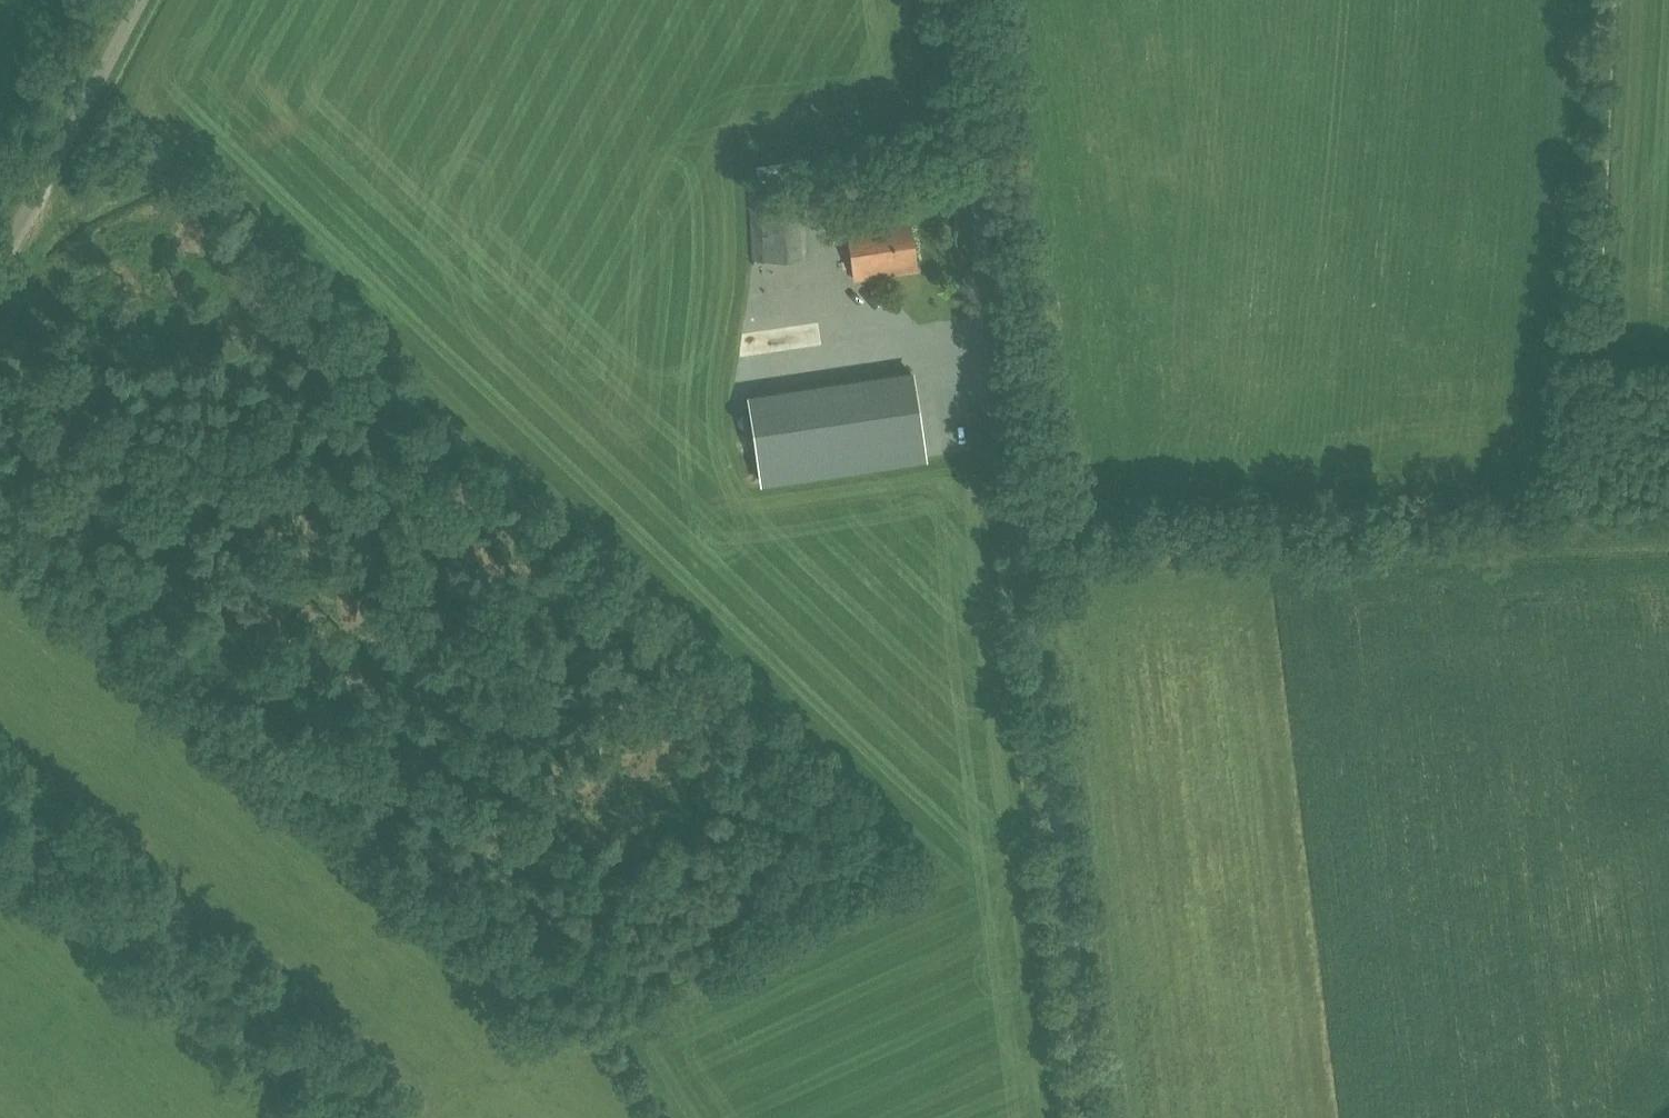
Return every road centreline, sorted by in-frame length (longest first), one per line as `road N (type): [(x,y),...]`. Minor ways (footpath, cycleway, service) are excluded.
road 1 (unclassified): [(1096,1117),(953,0)]
road 2 (unclassified): [(0,255),(141,0)]

